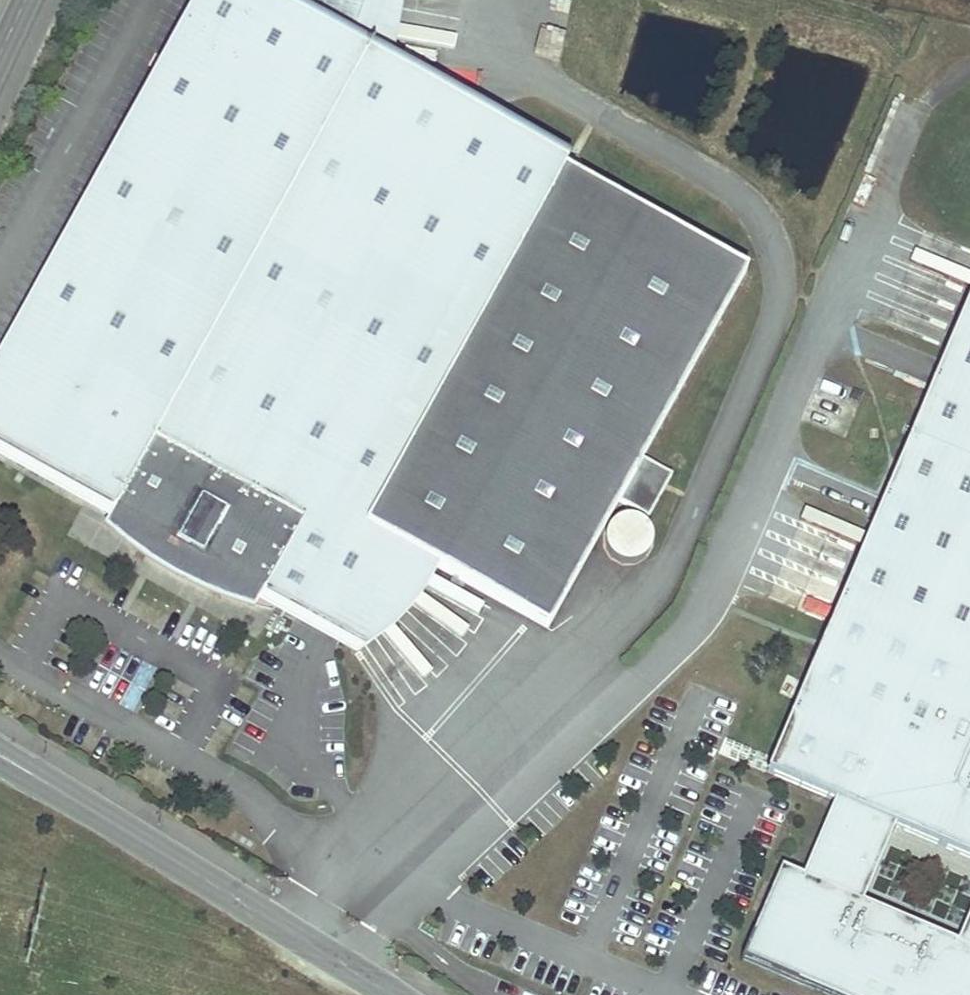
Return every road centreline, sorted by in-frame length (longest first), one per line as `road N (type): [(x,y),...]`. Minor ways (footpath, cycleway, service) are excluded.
road 1 (unclassified): [(403,994),(8,758)]

